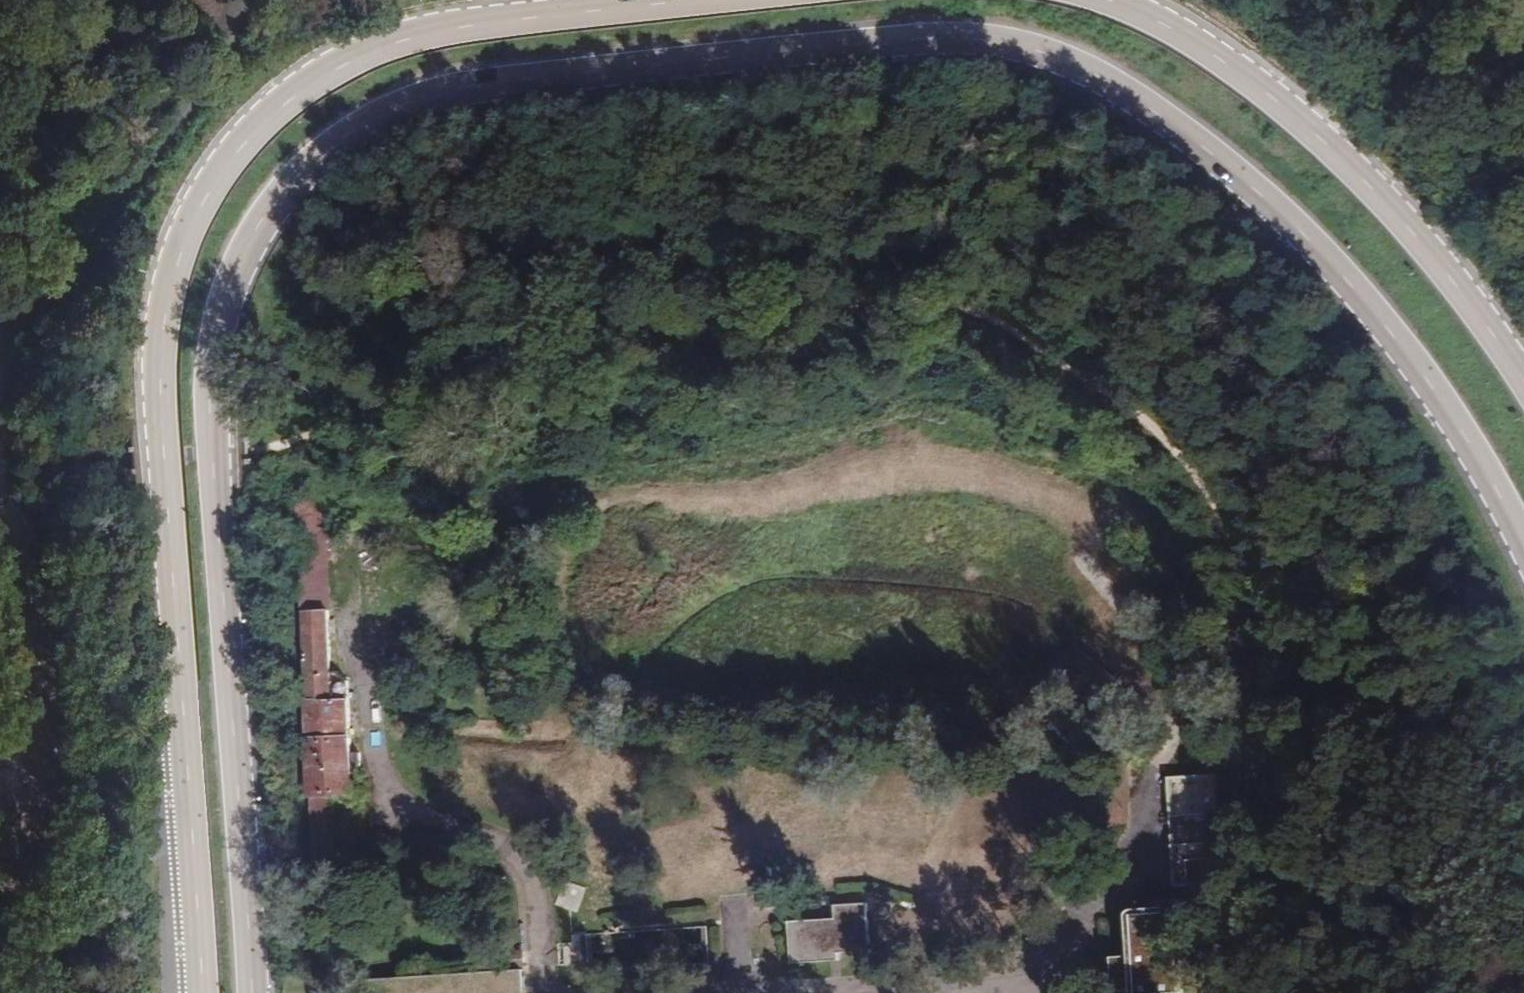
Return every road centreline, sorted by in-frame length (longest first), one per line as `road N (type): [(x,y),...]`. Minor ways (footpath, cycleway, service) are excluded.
road 1 (secondary): [(247,992),(210,376),(222,307),(243,254),(301,173),(355,129),(419,99),(485,84),(941,39),(1058,61),(1140,100),(1278,211),(1345,277),(1430,386),(1523,541)]
road 2 (track): [(0,467),(297,443),(429,378),(613,314),(735,302),(922,301),(1009,324),(1116,400),(1193,478),(1267,641),(1284,730),(1288,853),(1253,992)]
road 3 (secondary): [(711,0),(424,35),(365,53),(294,94),(219,175),(187,231),(157,386),(182,716)]
road 4 (secondary): [(1523,386),(1450,279),(1318,139),(1235,71),(1150,16),(1108,0)]
road 5 (track): [(540,992),(529,878),(513,851),(407,815),(377,775),(372,677)]
road 6 (track): [(0,884),(28,768),(35,678),(25,551),(0,495)]
road 7 (track): [(905,992),(1003,988),(1047,963),(1085,923),(1126,858),(1133,777)]
road 8 (secondary): [(182,716),(202,992)]
road 9 (unclassified): [(182,716),(172,992)]

